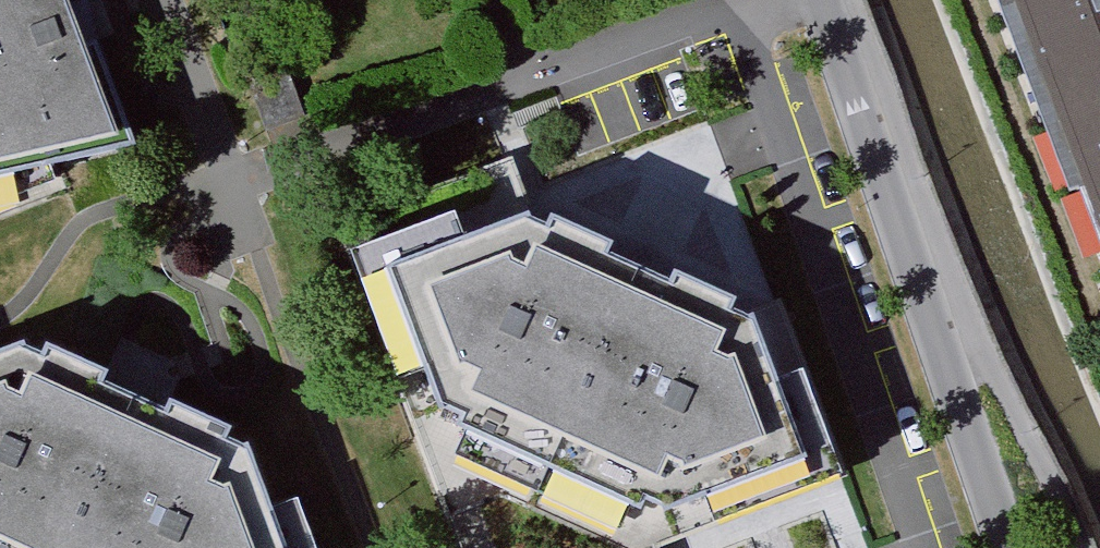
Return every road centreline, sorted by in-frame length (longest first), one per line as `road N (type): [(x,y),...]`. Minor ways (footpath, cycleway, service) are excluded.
road 1 (residential): [(219,189),(770,0)]
road 2 (residential): [(1015,547),(834,0)]

